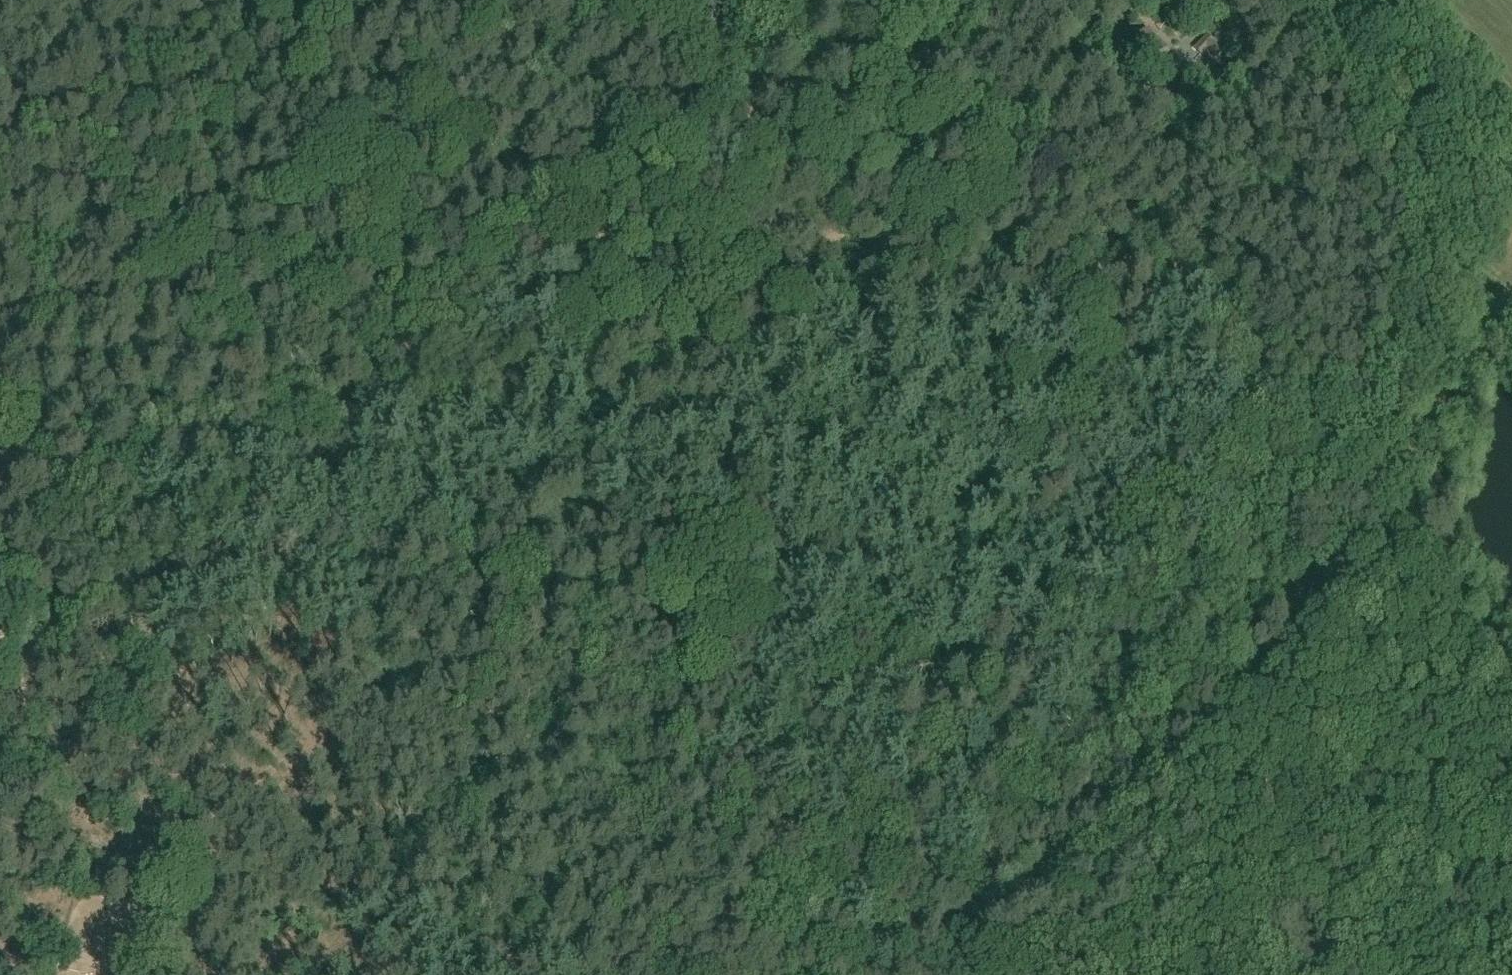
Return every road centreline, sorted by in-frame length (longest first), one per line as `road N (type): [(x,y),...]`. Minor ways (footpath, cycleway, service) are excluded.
road 1 (track): [(534,0),(613,80),(850,261),(1122,413),(1224,523),(1264,660),(1165,757),(915,840),(595,889),(447,963)]
road 2 (track): [(72,0),(447,963)]
road 3 (track): [(0,930),(447,963)]

